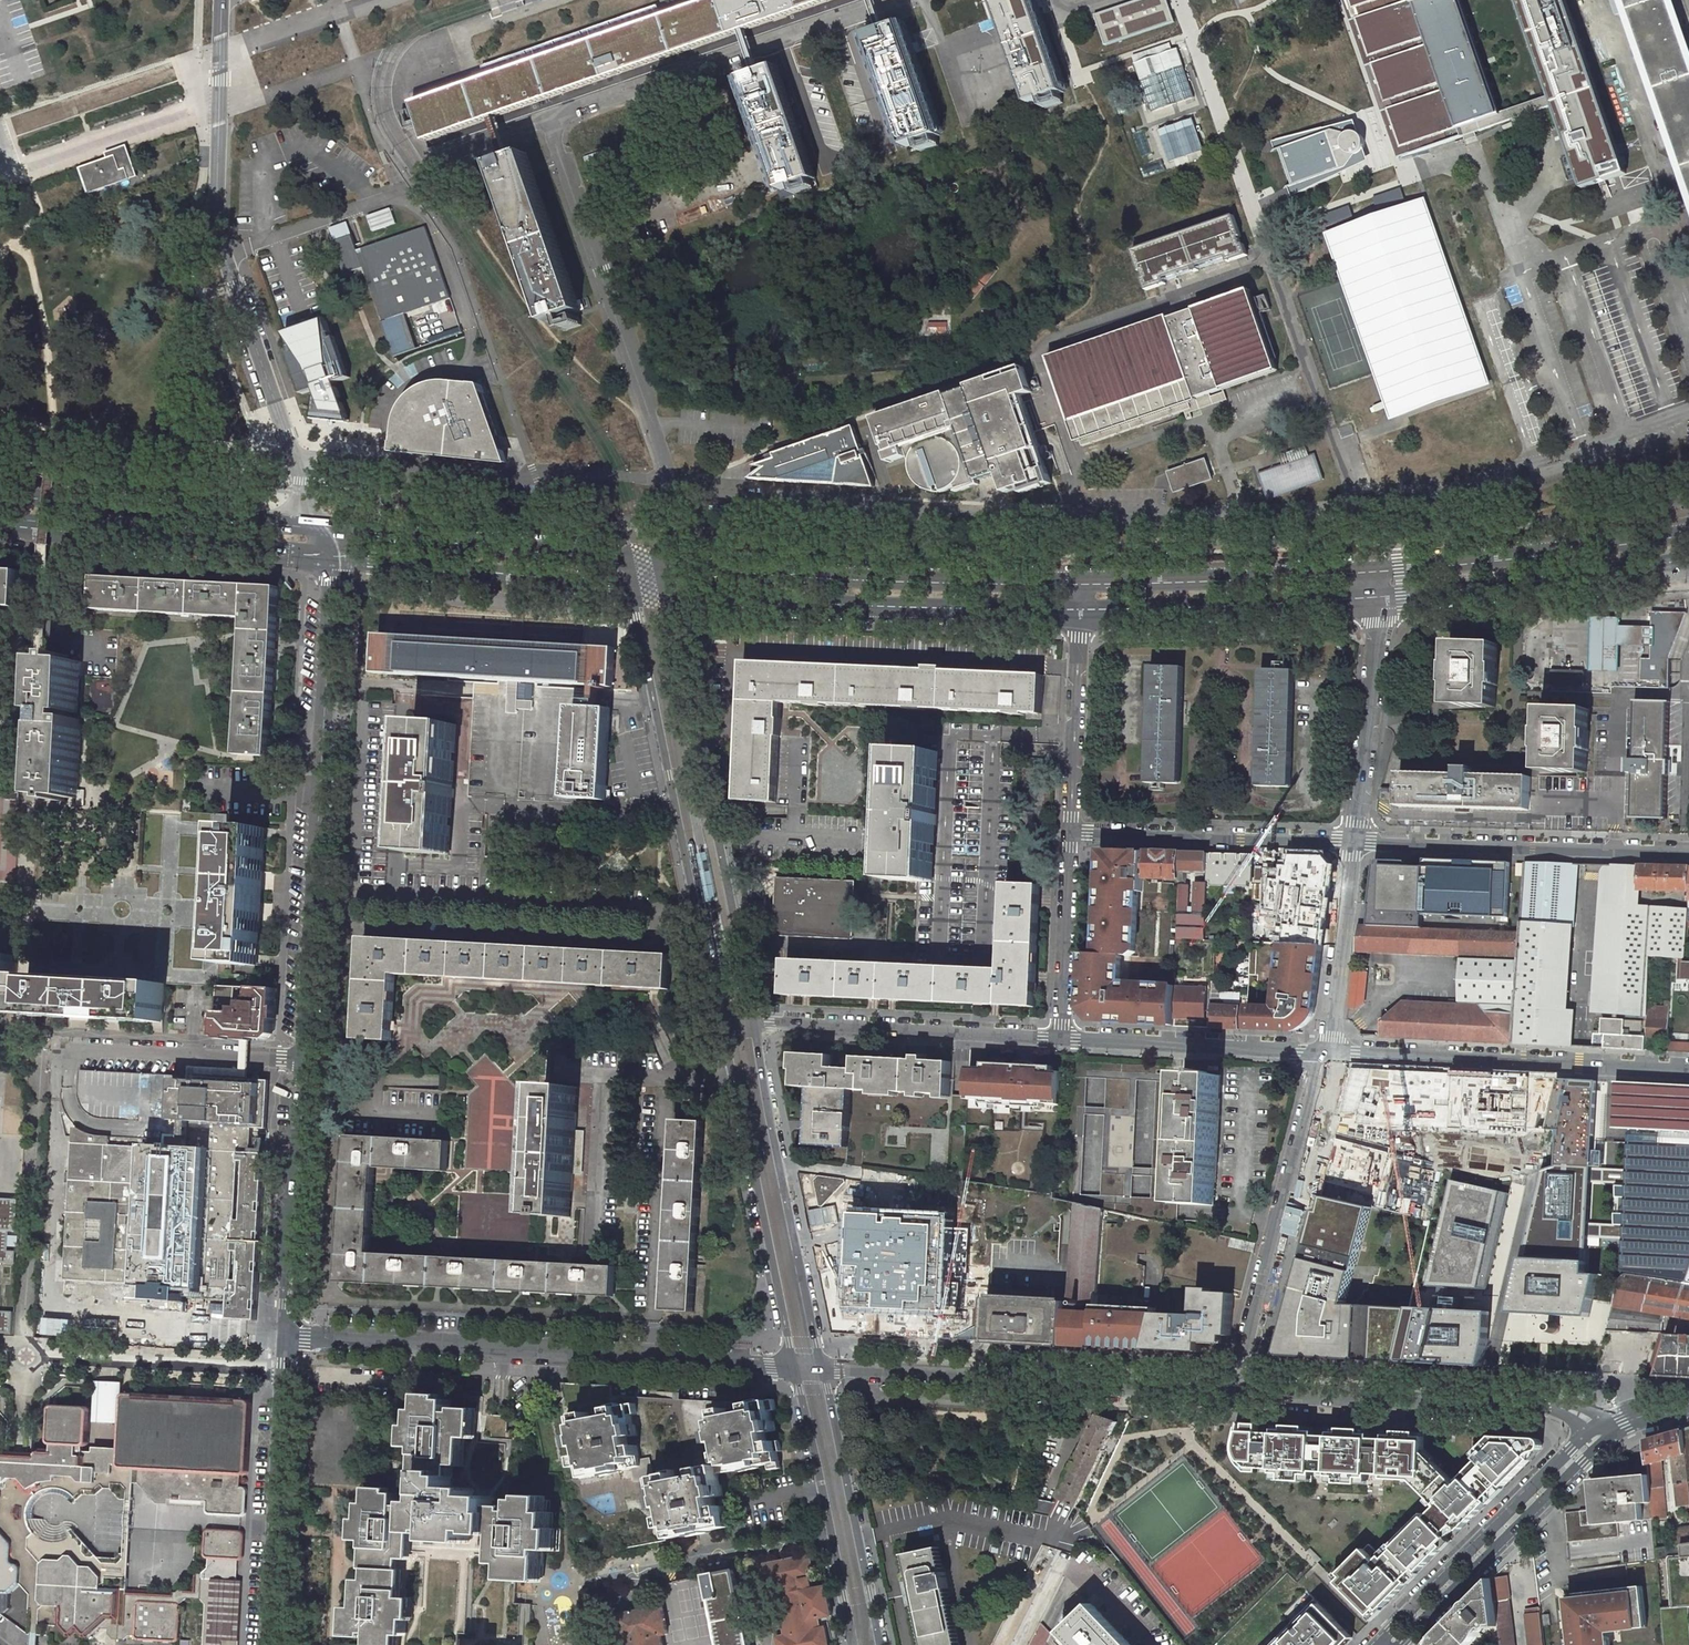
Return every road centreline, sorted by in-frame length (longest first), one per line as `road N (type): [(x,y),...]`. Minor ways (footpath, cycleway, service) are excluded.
road 1 (residential): [(1688,416),(1409,506),(1356,510),(1126,514),(704,501),(677,493),(672,482)]
road 2 (residential): [(288,1336),(794,1368)]
road 3 (unclassified): [(331,560),(303,1057)]
road 4 (unclassified): [(288,455),(219,237),(222,0)]
road 5 (tertiary): [(753,1024),(670,593)]
road 6 (tertiary): [(1080,581),(868,579),(664,563)]
road 7 (residential): [(823,1368),(1236,1389)]
road 8 (tertiary): [(670,593),(1079,611)]
road 9 (residential): [(672,482),(546,116)]
road 10 (residential): [(672,482),(519,479),(288,455)]
road 11 (residential): [(1688,1069),(1325,1050)]
road 12 (tertiary): [(823,1368),(753,1024)]
road 13 (residential): [(1236,1389),(1325,1050)]
road 14 (tertiary): [(724,1030),(794,1368)]
road 15 (residential): [(1354,842),(1688,855)]
road 16 (tertiary): [(0,525),(331,560)]
road 17 (tertiary): [(318,527),(0,490)]
road 18 (secondary): [(1399,1644),(1622,1419)]
road 19 (tertiary): [(628,560),(318,527)]
road 20 (residential): [(1236,1389),(1547,1405)]
road 21 (tertiary): [(1688,533),(1380,570)]
road 22 (tertiary): [(1381,597),(1688,559)]
road 23 (unclassified): [(288,1336),(267,1644)]
road 24 (residential): [(1061,1041),(753,1024)]
road 25 (tertiary): [(331,560),(632,590)]
road 26 (tertiary): [(1079,611),(1381,597)]
road 27 (tertiary): [(1380,570),(1080,581)]
road 28 (residential): [(1070,834),(1354,842)]
road 29 (tertiary): [(880,1644),(823,1368)]
road 30 (unclassified): [(303,1057),(288,1336)]
road 31 (secondary): [(1570,1450),(1378,1644)]
road 32 (residential): [(1325,1050),(1061,1041)]
road 33 (residential): [(832,1537),(586,1584)]
road 34 (residential): [(1381,597),(1354,842)]
road 35 (residential): [(303,1057),(63,1045)]
road 36 (residential): [(493,856),(495,806),(677,817)]
road 37 (tertiary): [(632,590),(677,817)]
road 38 (residential): [(1079,611),(1070,834)]
road 39 (tertiary): [(677,817),(724,1030)]
road 40 (residential): [(1354,842),(1334,1035),(1325,1050)]
road 41 (residential): [(1070,834),(1061,1041)]
road 42 (tertiary): [(794,1368),(832,1537)]

